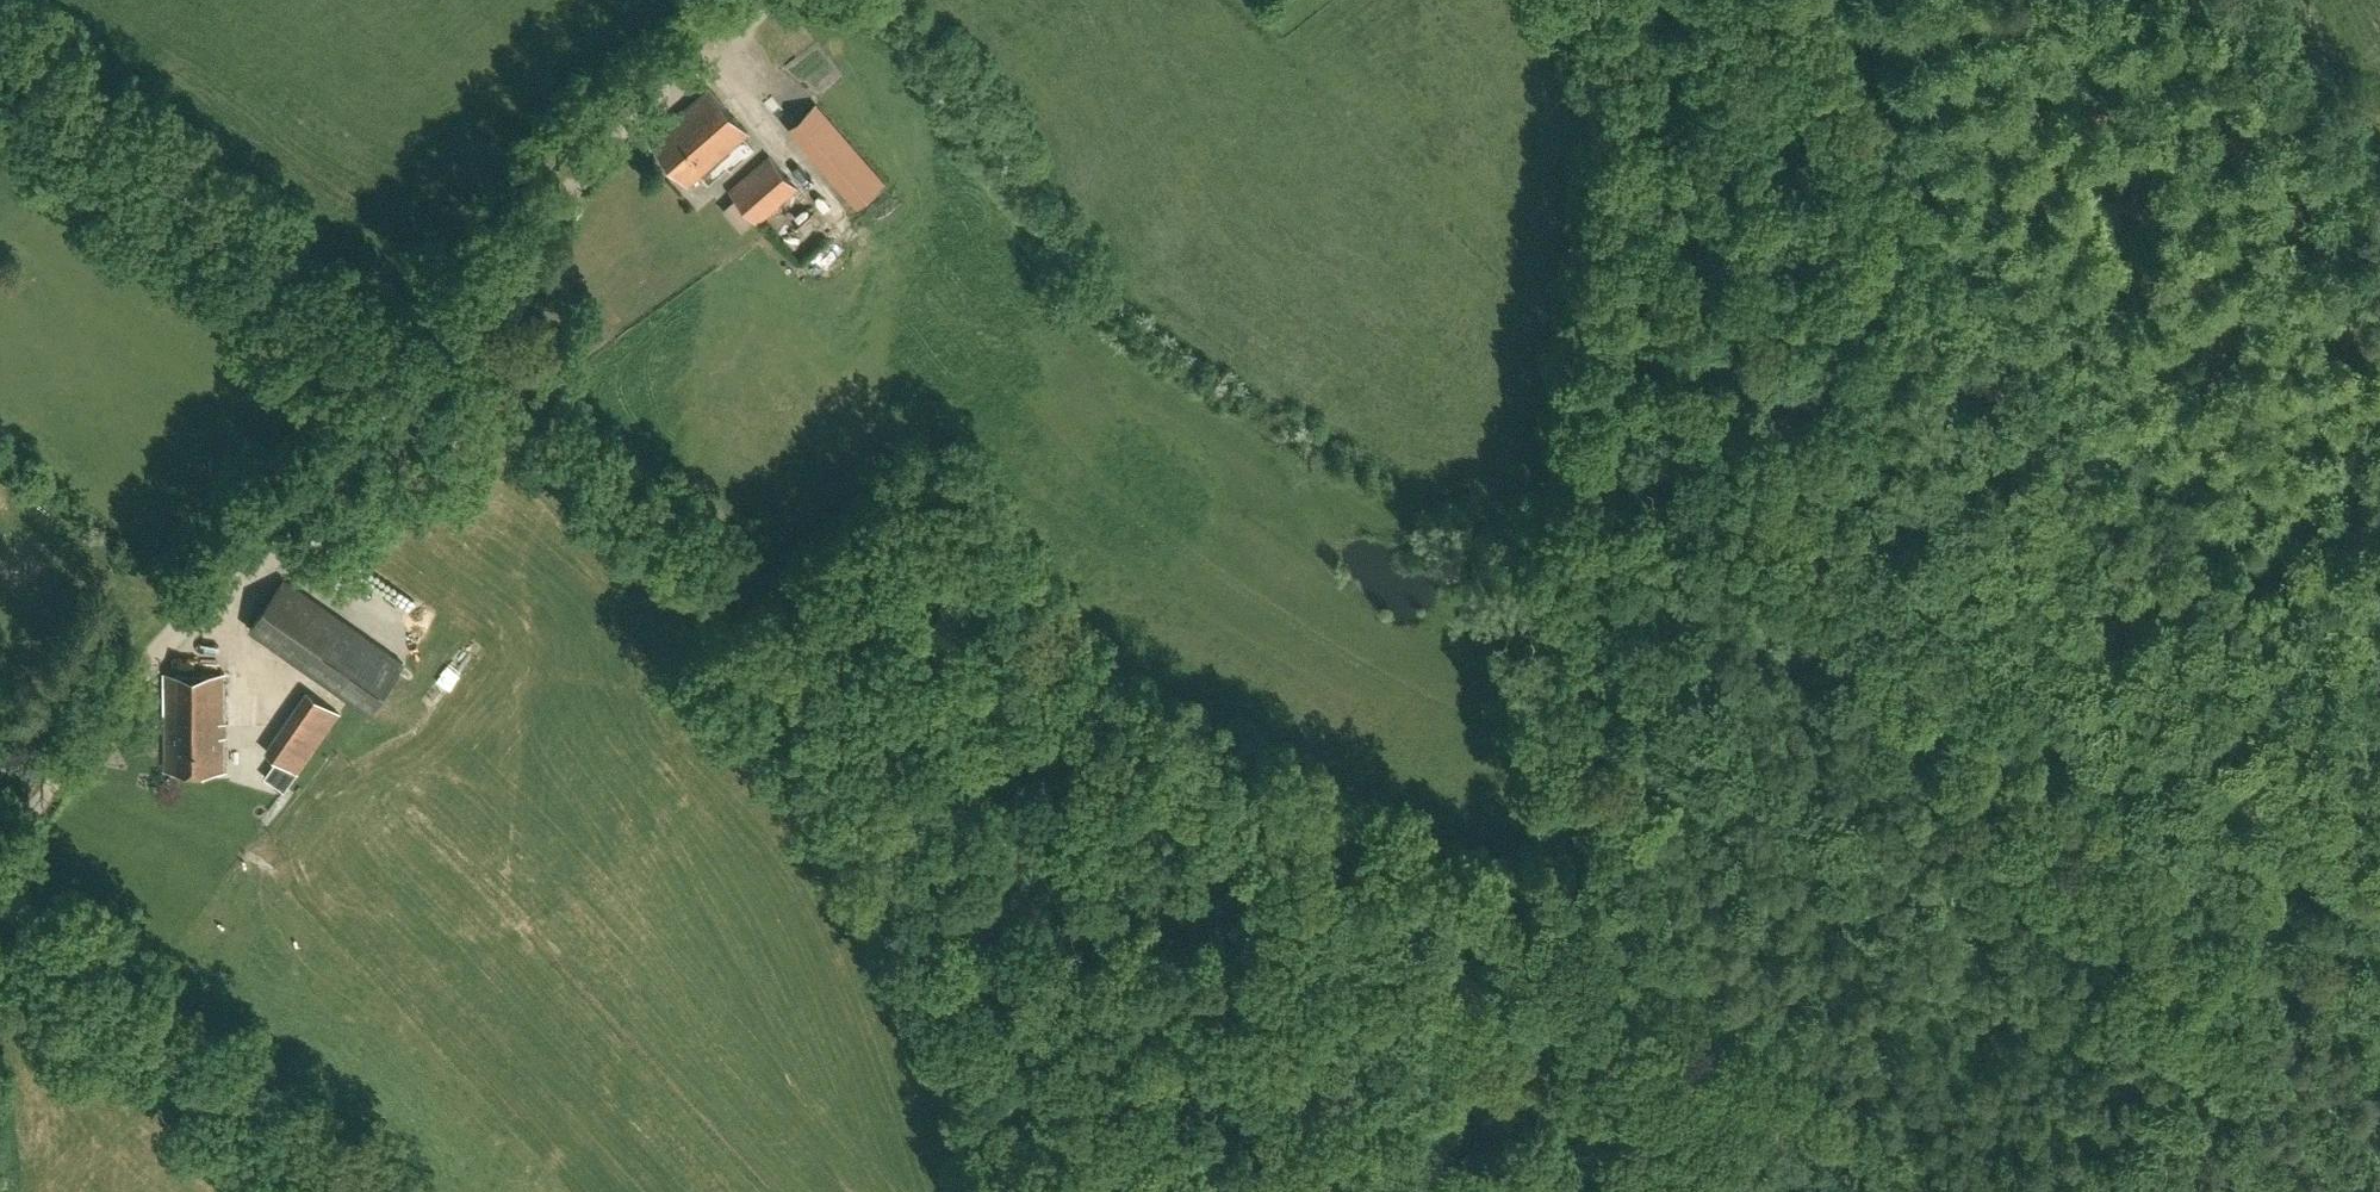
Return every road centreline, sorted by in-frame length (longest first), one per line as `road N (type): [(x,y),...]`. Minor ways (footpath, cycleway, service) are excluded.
road 1 (unclassified): [(377,1191),(355,1157),(41,916),(11,877),(31,805),(209,584),(411,389)]
road 2 (unclassified): [(411,389),(0,37)]
road 3 (unclassified): [(411,389),(465,339),(634,122),(773,0)]
road 4 (unclassified): [(1605,0),(1674,73),(1694,0)]

